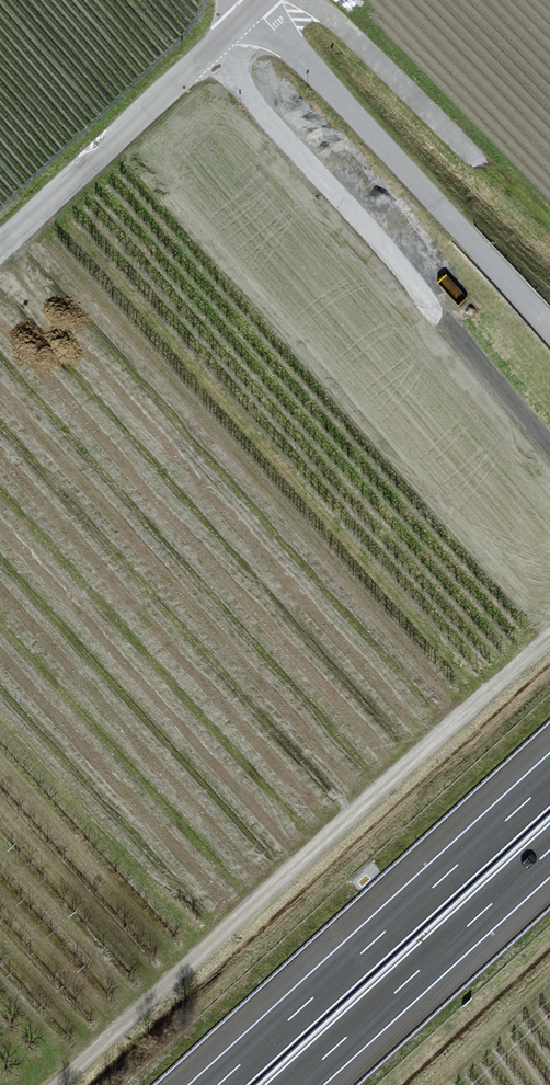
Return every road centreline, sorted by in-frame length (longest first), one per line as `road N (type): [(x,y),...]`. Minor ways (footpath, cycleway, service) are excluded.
road 1 (track): [(549,636),(59,1084)]
road 2 (track): [(213,50),(549,456)]
road 3 (motorway): [(549,779),(217,1084)]
road 4 (unclassified): [(254,8),(549,328)]
road 5 (unclassified): [(254,8),(0,247)]
road 6 (motorway): [(295,1084),(549,850)]
road 7 (track): [(549,237),(426,105),(311,0)]

